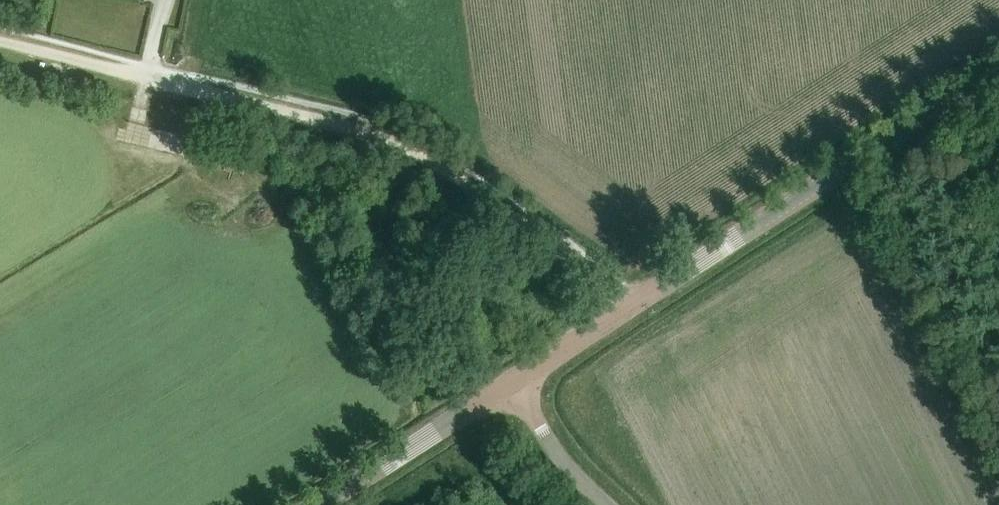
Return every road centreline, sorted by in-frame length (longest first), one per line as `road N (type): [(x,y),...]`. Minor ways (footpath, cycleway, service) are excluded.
road 1 (tertiary): [(512,383),(998,67)]
road 2 (track): [(146,77),(371,130),(424,154),(631,303)]
road 3 (tertiary): [(323,504),(512,383)]
road 4 (unclassified): [(608,504),(559,456),(512,383)]
road 5 (track): [(0,44),(146,77)]

